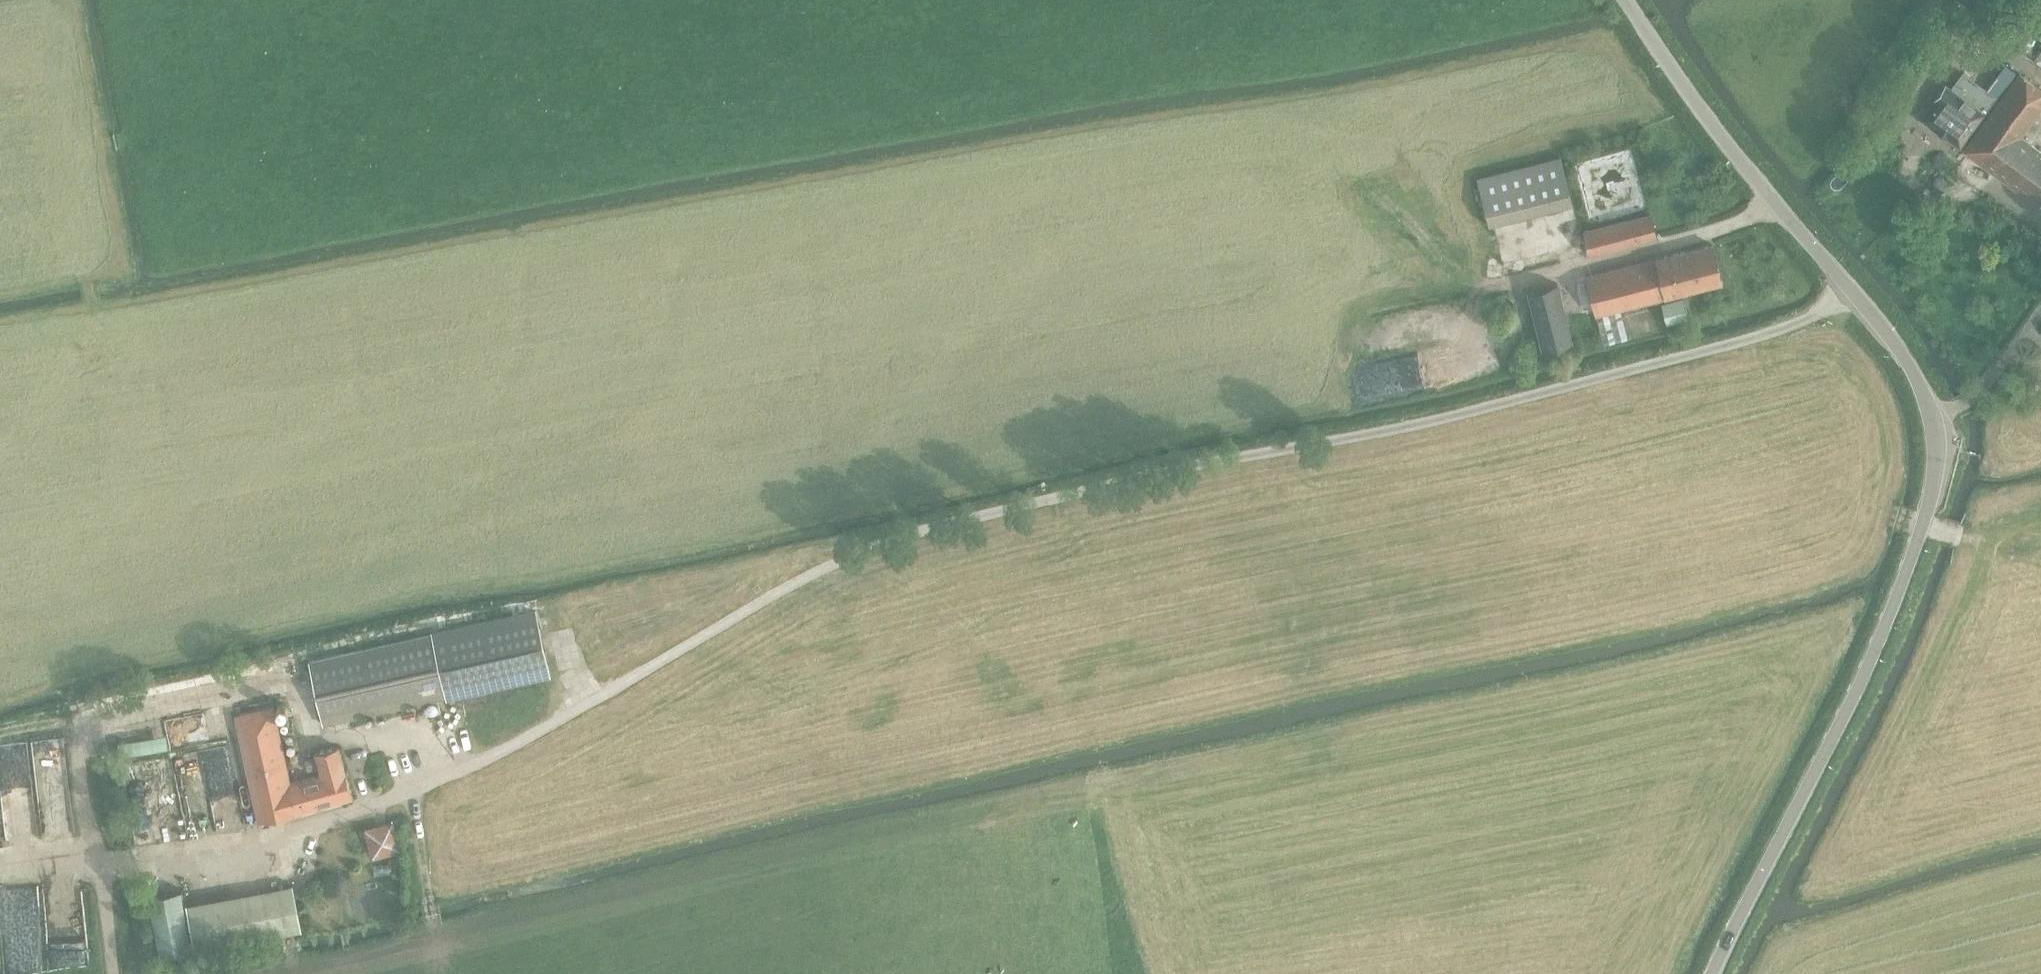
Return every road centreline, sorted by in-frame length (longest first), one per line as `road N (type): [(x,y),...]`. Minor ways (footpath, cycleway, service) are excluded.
road 1 (tertiary): [(1713,973),(1876,647),(1925,521),(1937,446),(1934,417),(1896,344),(1725,144),(1625,0)]

